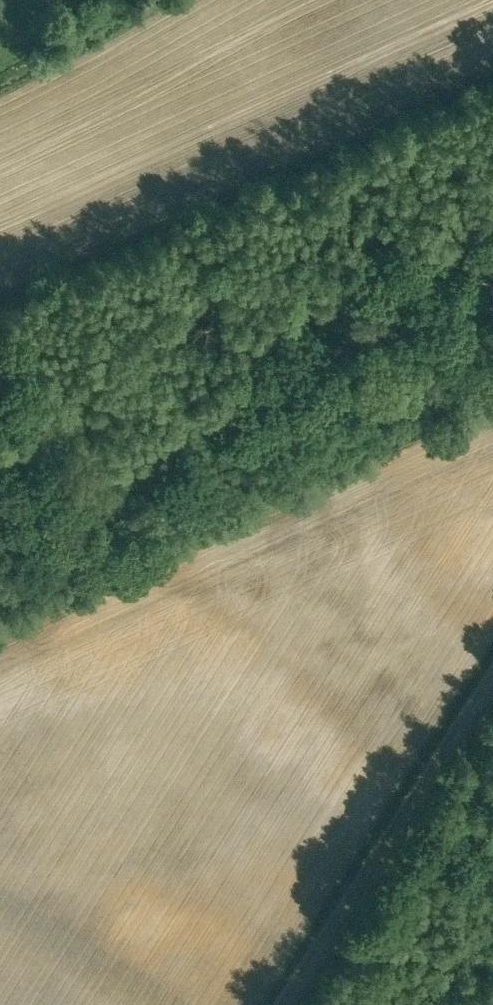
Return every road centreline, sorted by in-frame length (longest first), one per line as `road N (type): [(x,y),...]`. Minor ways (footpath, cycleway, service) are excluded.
road 1 (track): [(492,687),(289,1004)]

